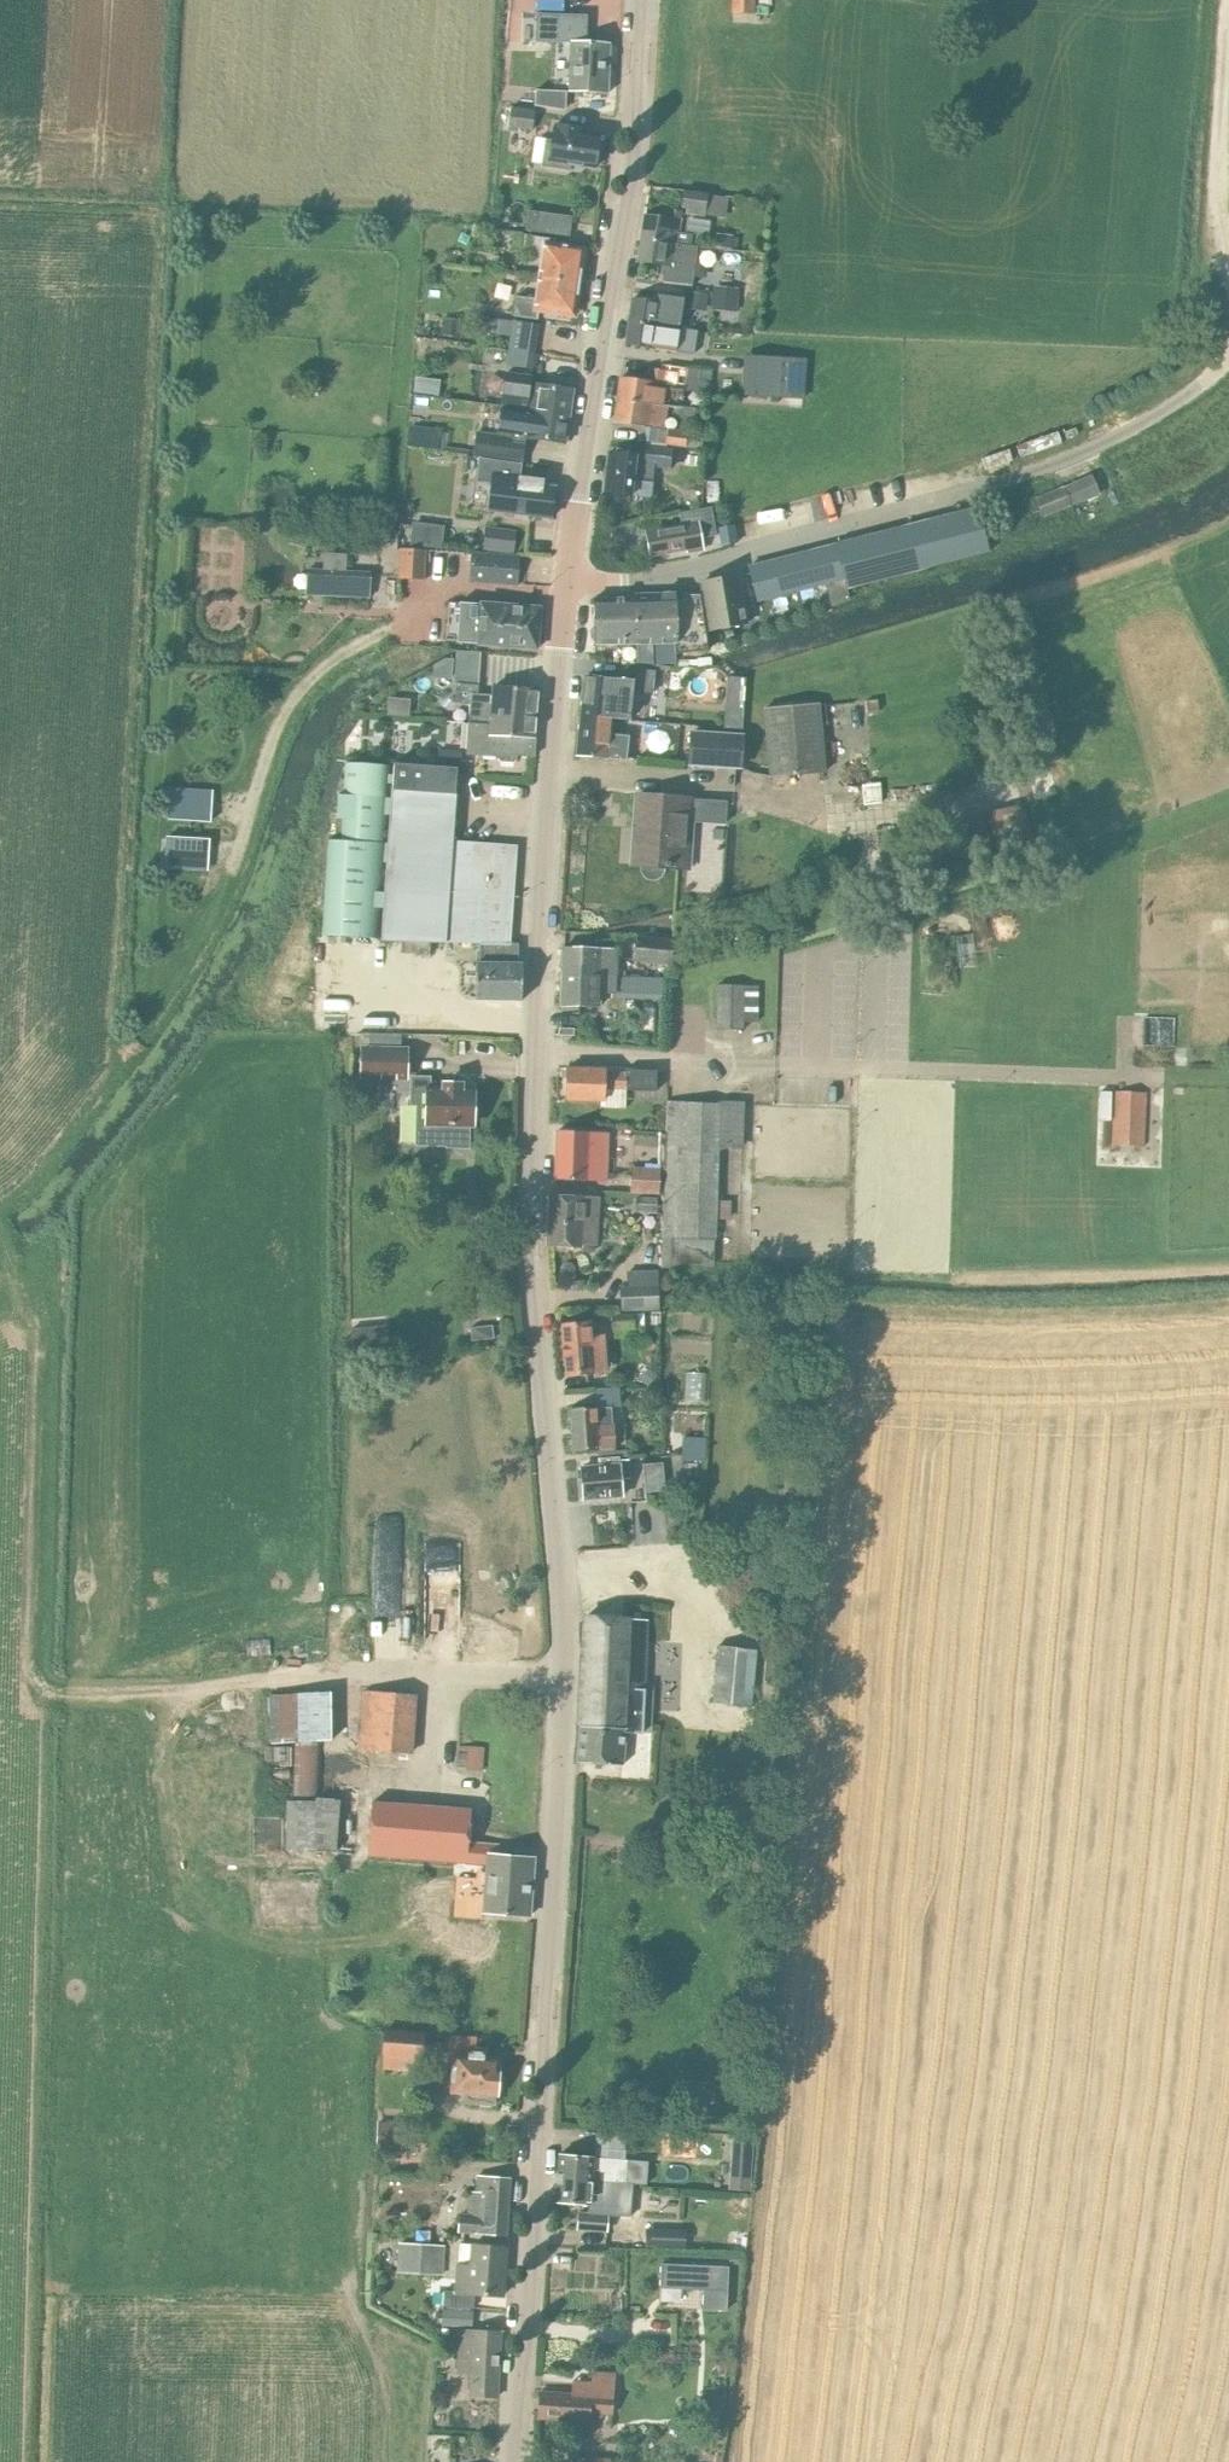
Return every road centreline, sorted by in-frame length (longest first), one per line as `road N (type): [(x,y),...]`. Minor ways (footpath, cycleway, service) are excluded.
road 1 (unclassified): [(511,2461),(563,1681),(528,1247),(554,705),(568,579)]
road 2 (unclassified): [(568,579),(630,581),(833,535),(1043,470),(1173,398)]
road 3 (unclassified): [(568,579),(615,273),(634,0)]

